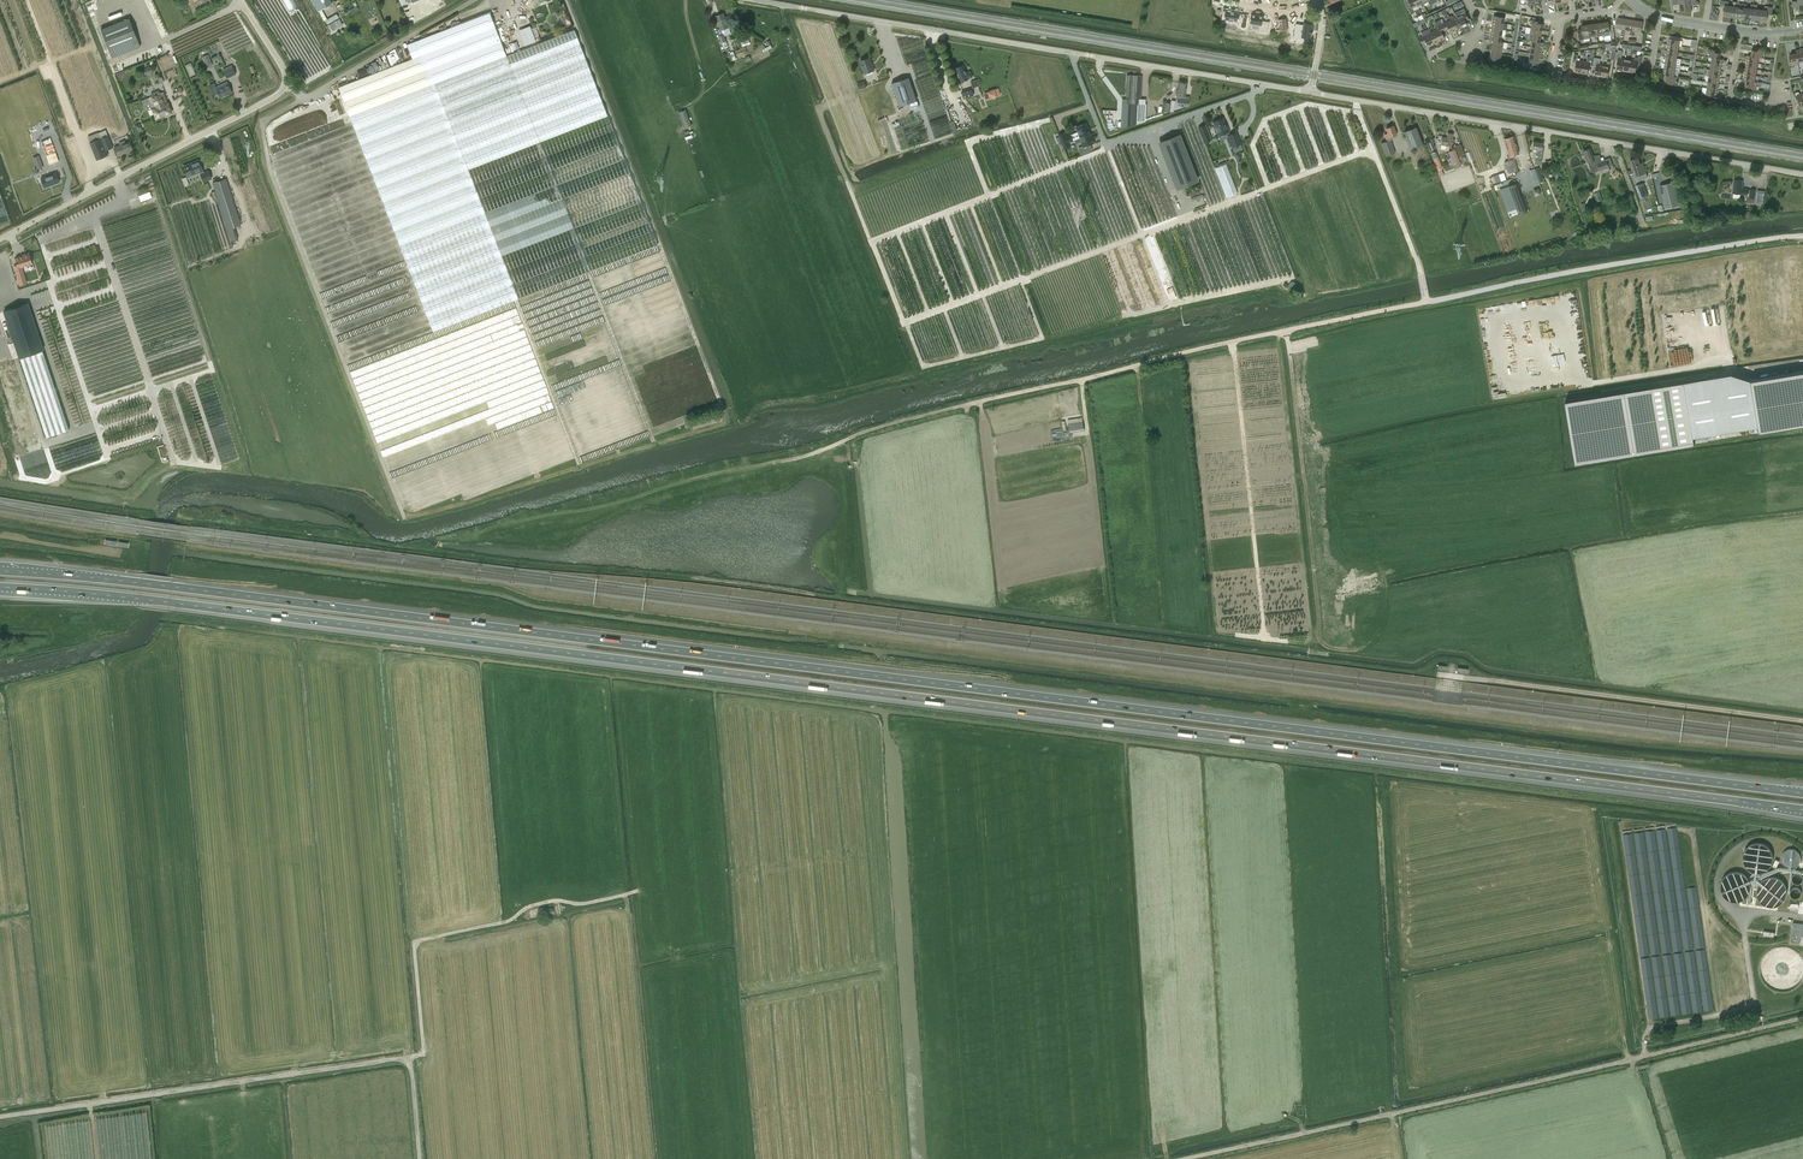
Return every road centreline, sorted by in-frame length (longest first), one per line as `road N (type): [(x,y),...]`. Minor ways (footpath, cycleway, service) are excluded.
road 1 (motorway): [(0,587),(140,598),(1802,810)]
road 2 (motorway): [(1802,793),(142,583),(0,571)]
road 3 (unclassified): [(976,403),(1287,329),(1802,235)]
road 4 (unclassified): [(1182,1158),(1802,1016)]
road 5 (unclassified): [(1311,92),(749,0)]
road 6 (track): [(442,539),(785,463),(858,433),(976,403)]
road 7 (unclassified): [(1802,175),(1311,92)]
road 8 (unclassified): [(241,0),(283,69),(281,93),(0,239)]
road 9 (unclassified): [(0,1119),(411,1058)]
road 10 (unclassified): [(411,1058),(421,1048),(414,949),(420,943),(496,926),(542,899),(584,902),(638,891)]
road 11 (track): [(1489,680),(1802,721)]
road 12 (residential): [(1608,85),(1554,76),(1559,23),(1621,0)]
road 13 (residential): [(1777,83),(1774,105),(1731,99),(1740,30)]

